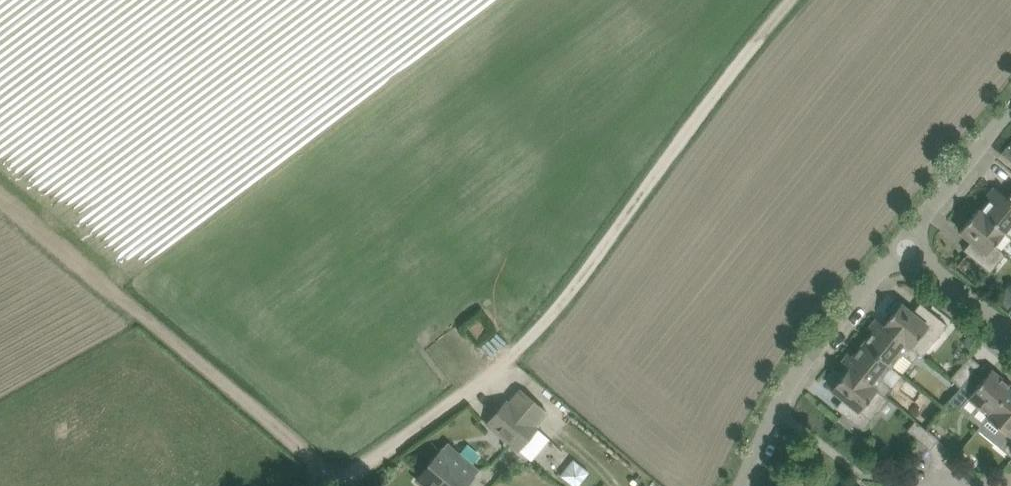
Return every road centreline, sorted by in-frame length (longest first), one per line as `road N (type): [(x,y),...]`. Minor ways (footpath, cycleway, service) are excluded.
road 1 (track): [(779,0),(743,34),(521,356),(333,485)]
road 2 (track): [(333,485),(234,390),(0,202)]
road 3 (residential): [(742,485),(815,351),(915,235)]
road 4 (residential): [(915,235),(1010,119)]
road 5 (residential): [(1010,309),(915,235)]

